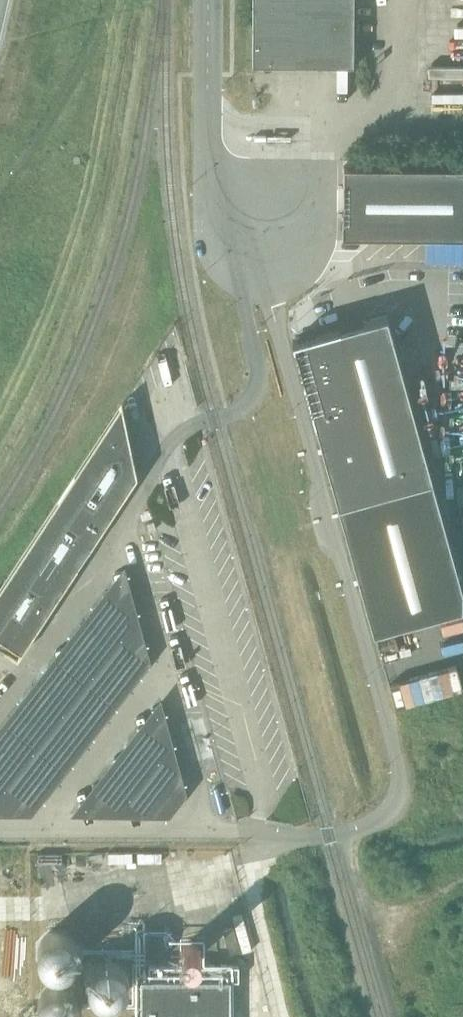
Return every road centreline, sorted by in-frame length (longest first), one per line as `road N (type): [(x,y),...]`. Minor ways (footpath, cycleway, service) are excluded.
road 1 (unclassified): [(245,856),(377,819),(394,804),(399,782),(262,283),(225,194),(210,0)]

